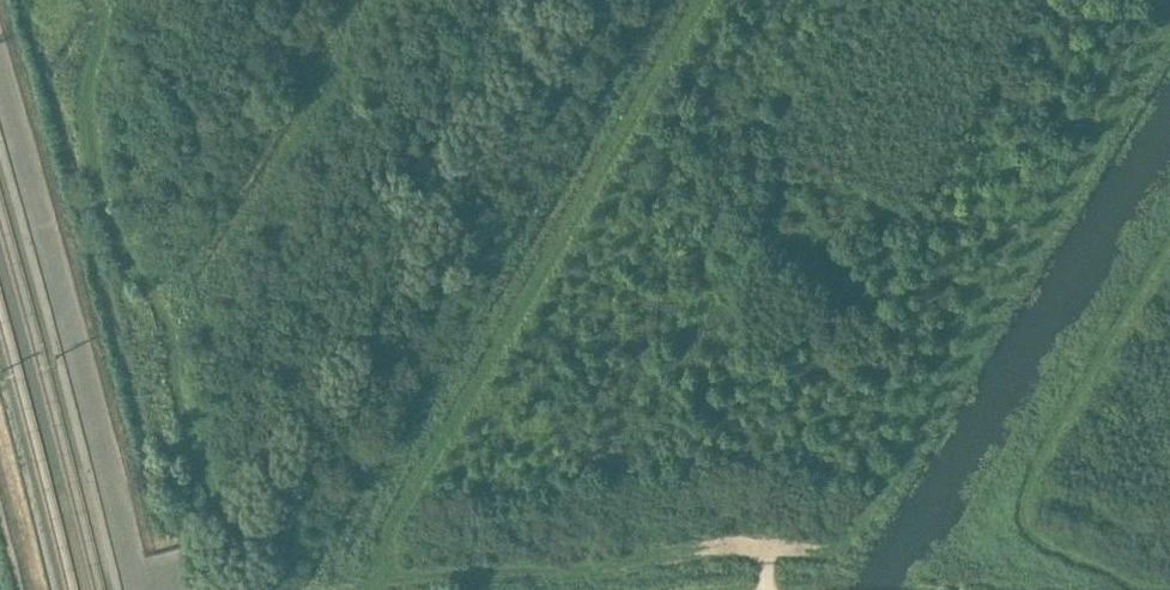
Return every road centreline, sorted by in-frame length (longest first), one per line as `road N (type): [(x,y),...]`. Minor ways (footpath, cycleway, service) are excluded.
road 1 (track): [(1169,16),(854,530),(825,548),(765,544)]
road 2 (track): [(649,0),(299,589)]
road 3 (track): [(360,589),(407,492),(701,0)]
road 4 (track): [(274,589),(239,551),(217,507),(174,389),(176,343),(105,212),(81,104),(89,58),(109,21),(95,0)]
road 5 (track): [(1160,589),(1103,574),(1032,535),(1023,508),(1030,470),(1169,245)]
road 6 (track): [(765,589),(765,544),(351,589)]
road 7 (track): [(176,343),(385,0)]
road 8 (track): [(343,0),(176,275),(152,297)]
road 9 (track): [(33,589),(0,462)]

